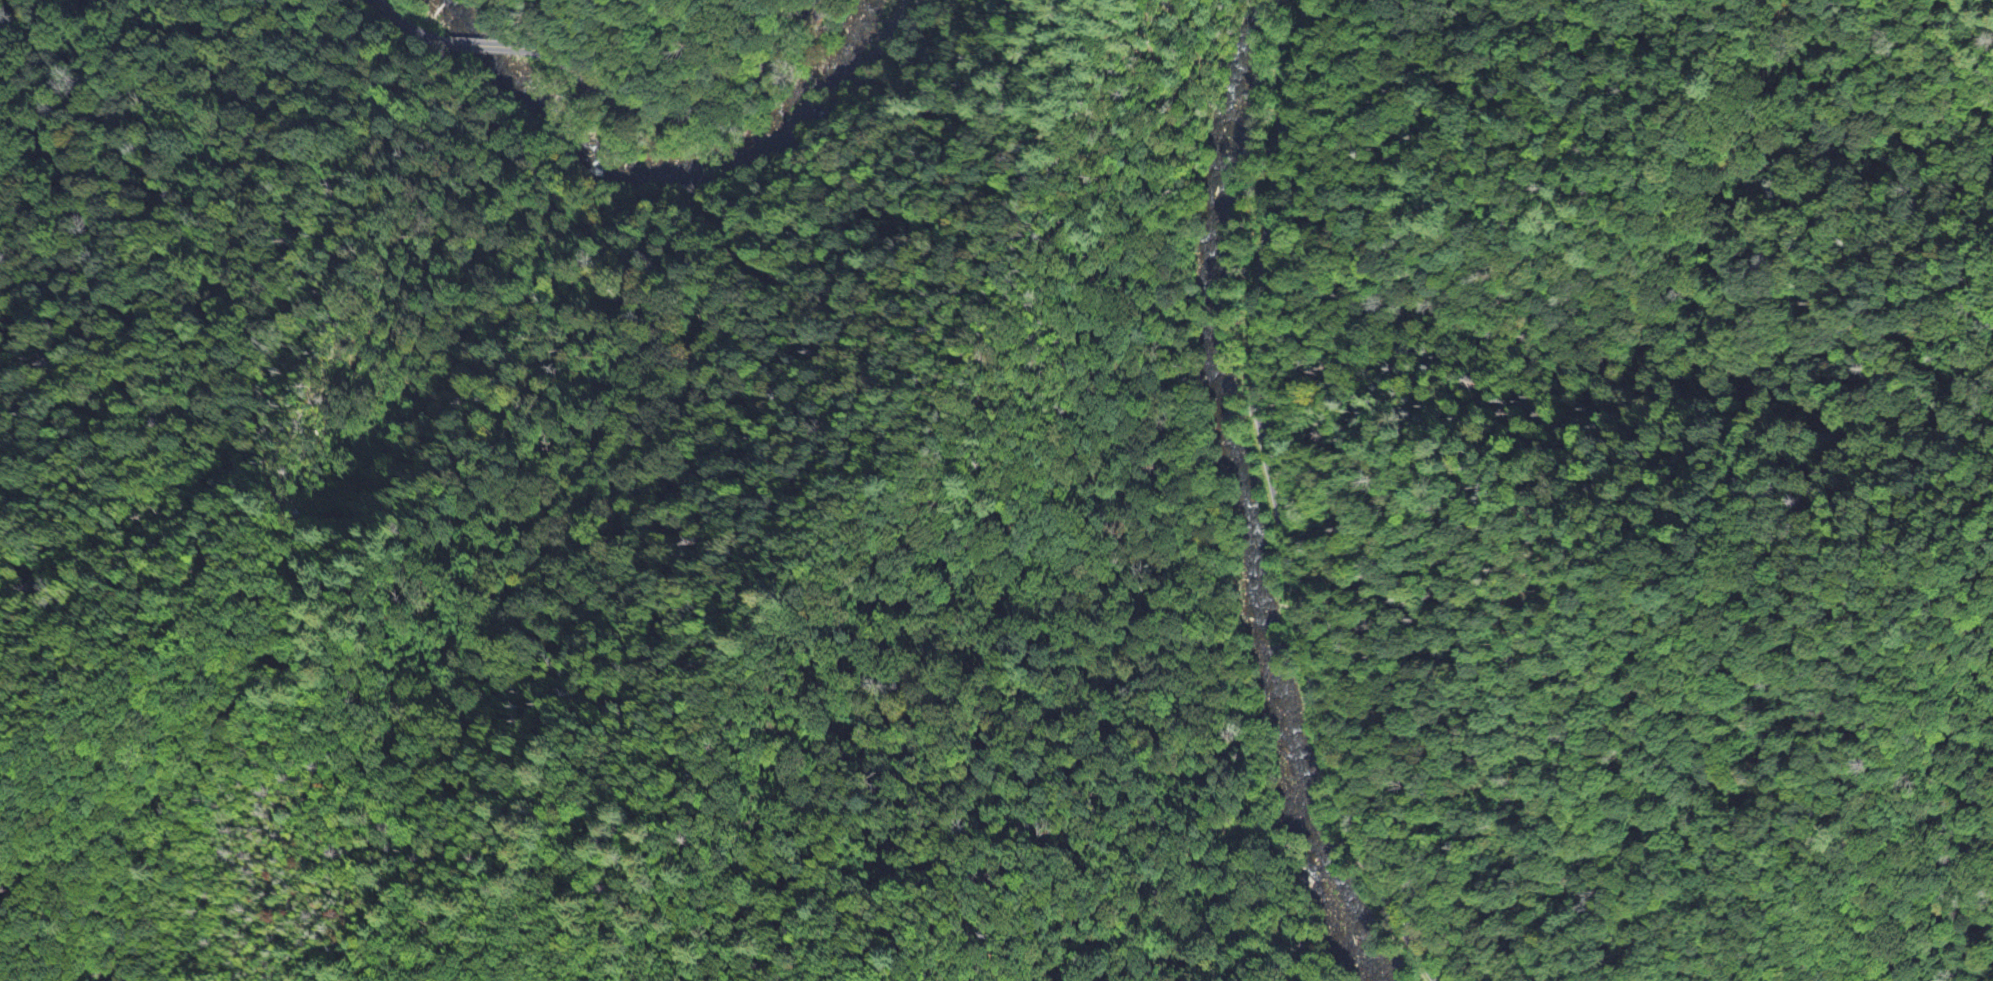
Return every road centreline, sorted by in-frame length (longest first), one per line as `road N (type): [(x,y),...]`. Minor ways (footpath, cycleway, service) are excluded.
road 1 (tertiary): [(1307,0),(1259,307),(1258,414),(1330,750),(1386,896),(1437,980)]
road 2 (tertiary): [(547,53),(647,111),(703,112),(748,83),(820,0)]

